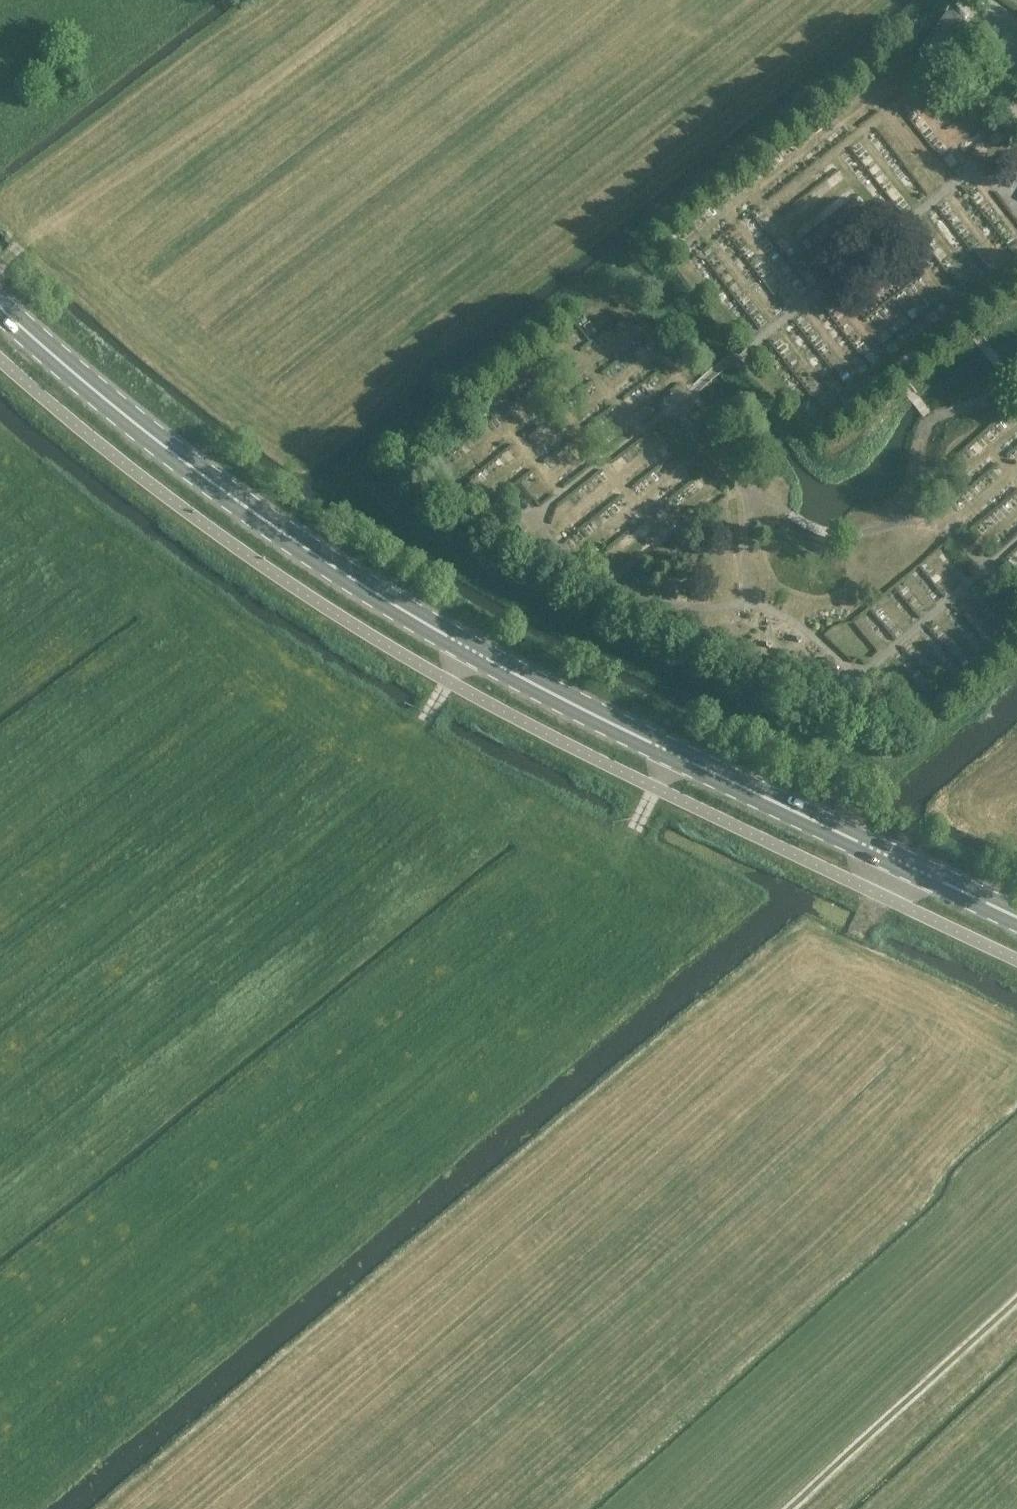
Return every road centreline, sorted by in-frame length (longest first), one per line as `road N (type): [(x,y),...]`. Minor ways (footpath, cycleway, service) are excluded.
road 1 (primary): [(1016,917),(571,703),(337,570),(201,473),(0,307)]
road 2 (track): [(796,1508),(1002,1315),(1016,1313)]

